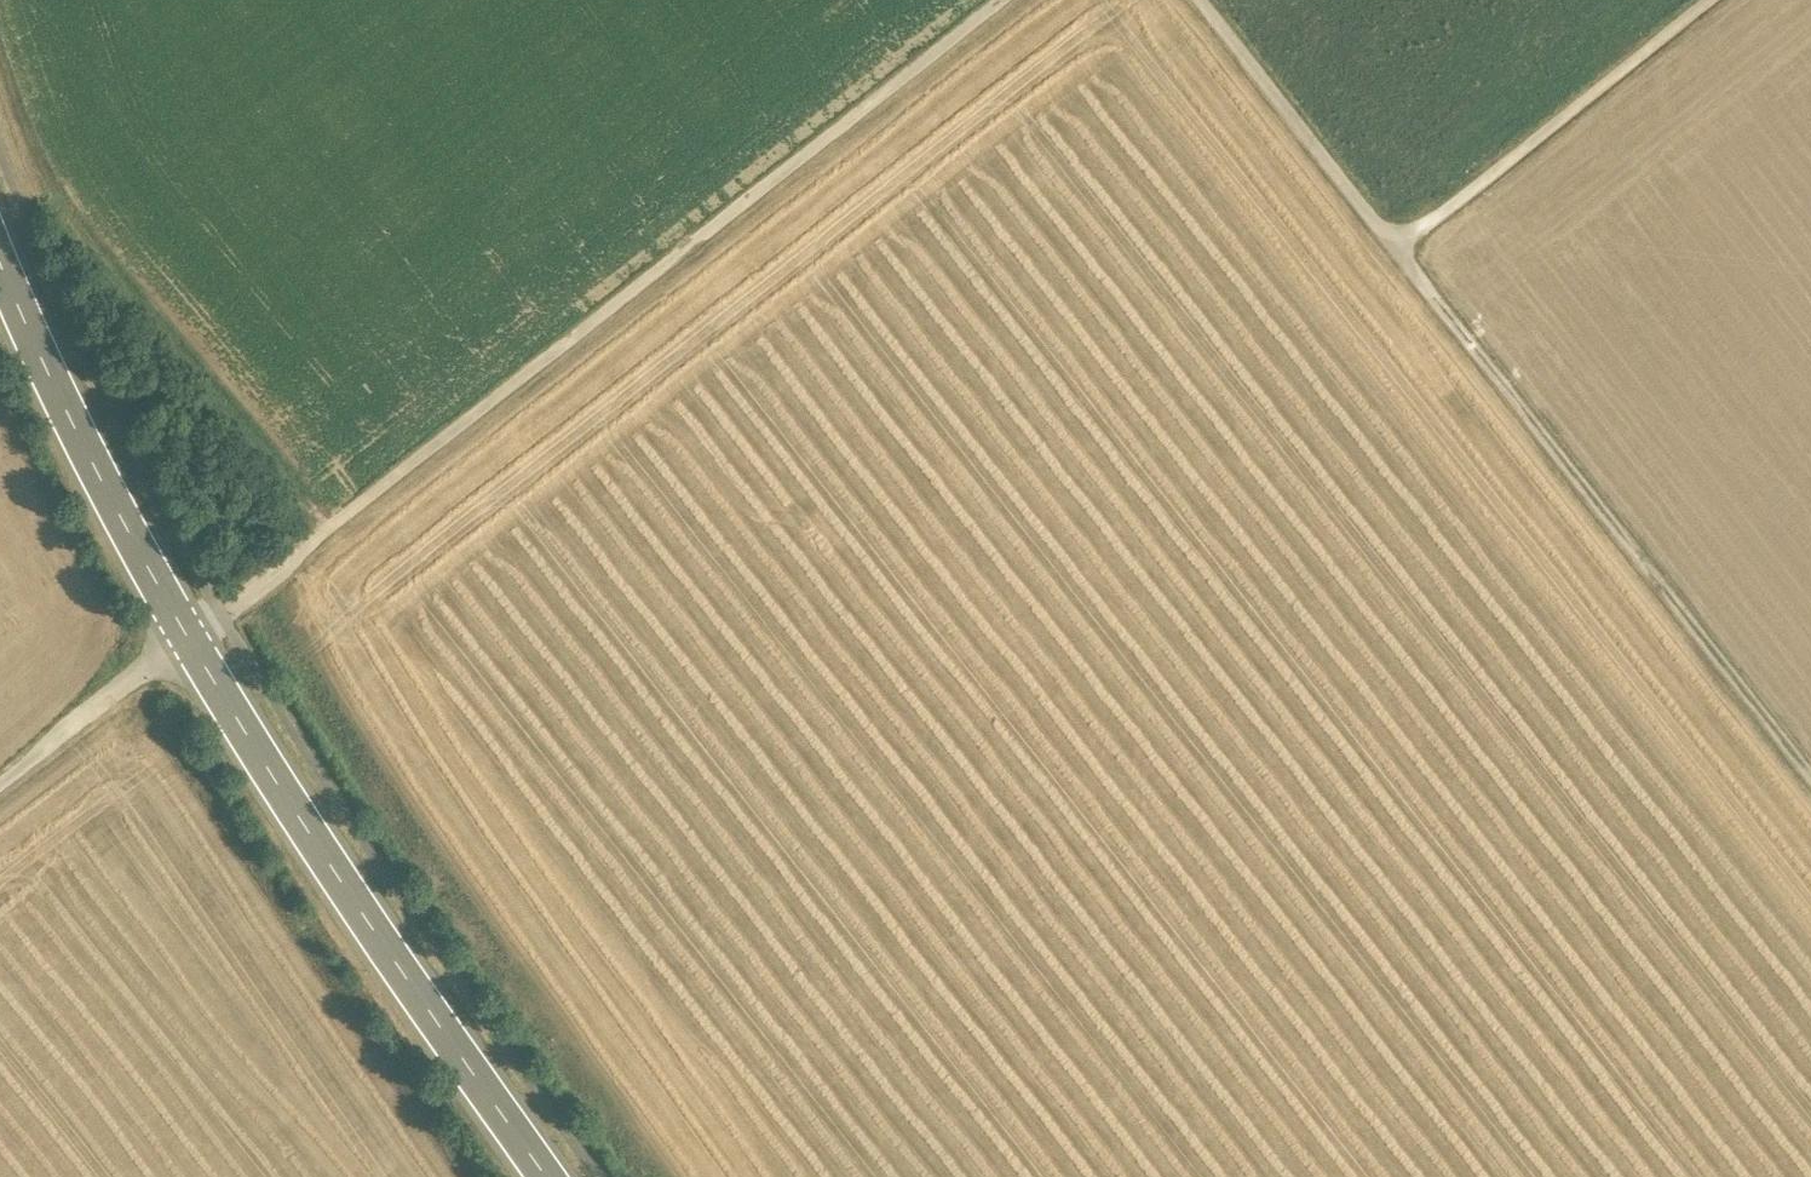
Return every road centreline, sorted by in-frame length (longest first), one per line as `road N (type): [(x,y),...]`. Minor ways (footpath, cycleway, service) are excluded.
road 1 (track): [(1007,0),(0,783)]
road 2 (unclassified): [(550,1176),(270,771),(187,635),(82,442),(0,261)]
road 3 (track): [(1714,0),(1396,250),(1198,0)]
road 4 (track): [(1810,776),(1396,250)]
road 5 (track): [(324,529),(56,202),(0,48)]

